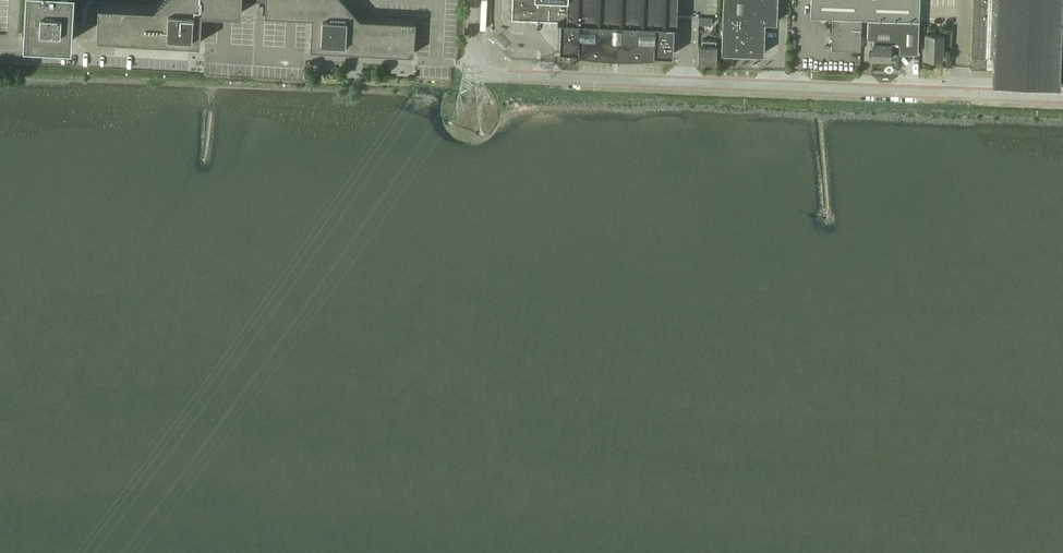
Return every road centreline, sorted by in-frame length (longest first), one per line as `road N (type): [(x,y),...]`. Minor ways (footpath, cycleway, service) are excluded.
road 1 (unclassified): [(471,55),(485,74),(1062,97)]

